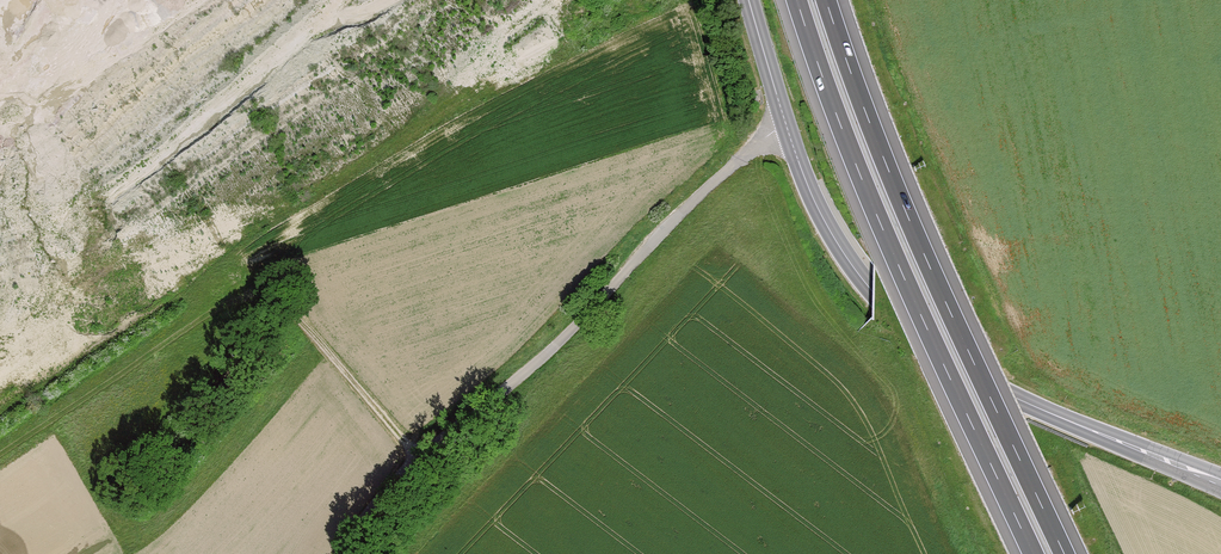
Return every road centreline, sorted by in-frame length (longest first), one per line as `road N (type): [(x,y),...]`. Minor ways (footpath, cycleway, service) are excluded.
road 1 (unclassified): [(786,123),(692,202),(551,350),(360,511),(338,553)]
road 2 (motorway): [(1064,553),(905,210),(826,0)]
road 3 (motorway): [(797,0),(879,221),(1033,553)]
road 4 (tertiary): [(786,123),(831,233),(906,325),(1016,398),(1220,483)]
road 5 (track): [(421,462),(265,281),(0,456)]
road 6 (tertiary): [(749,0),(786,123)]

